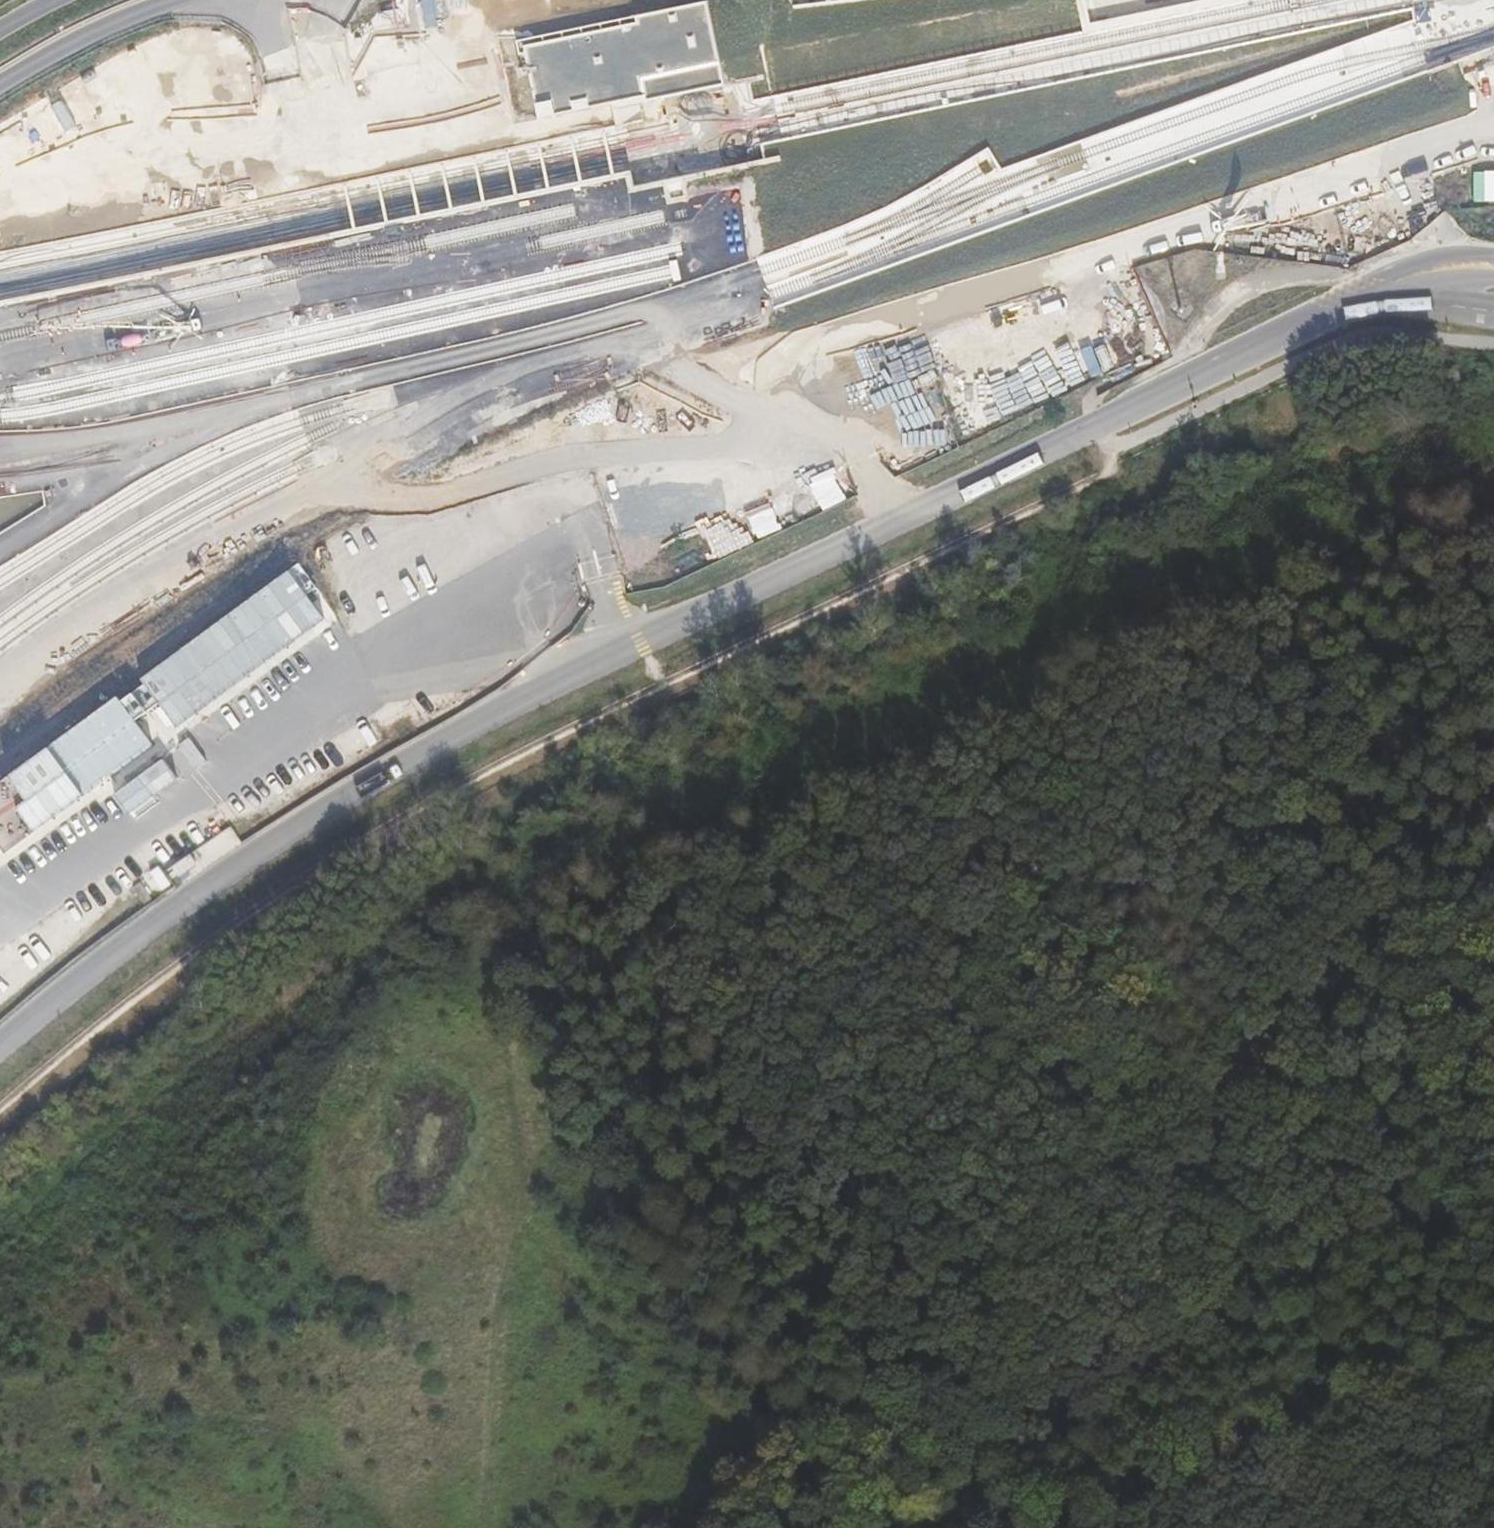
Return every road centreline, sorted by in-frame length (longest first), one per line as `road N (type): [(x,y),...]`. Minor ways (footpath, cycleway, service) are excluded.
road 1 (unclassified): [(0,1044),(252,850),(433,743),(1386,300),(1406,282),(1486,264)]
road 2 (track): [(1493,1207),(1418,1217),(1030,1385),(974,1421),(908,1489),(886,1527)]
road 3 (primary): [(0,81),(178,0)]

